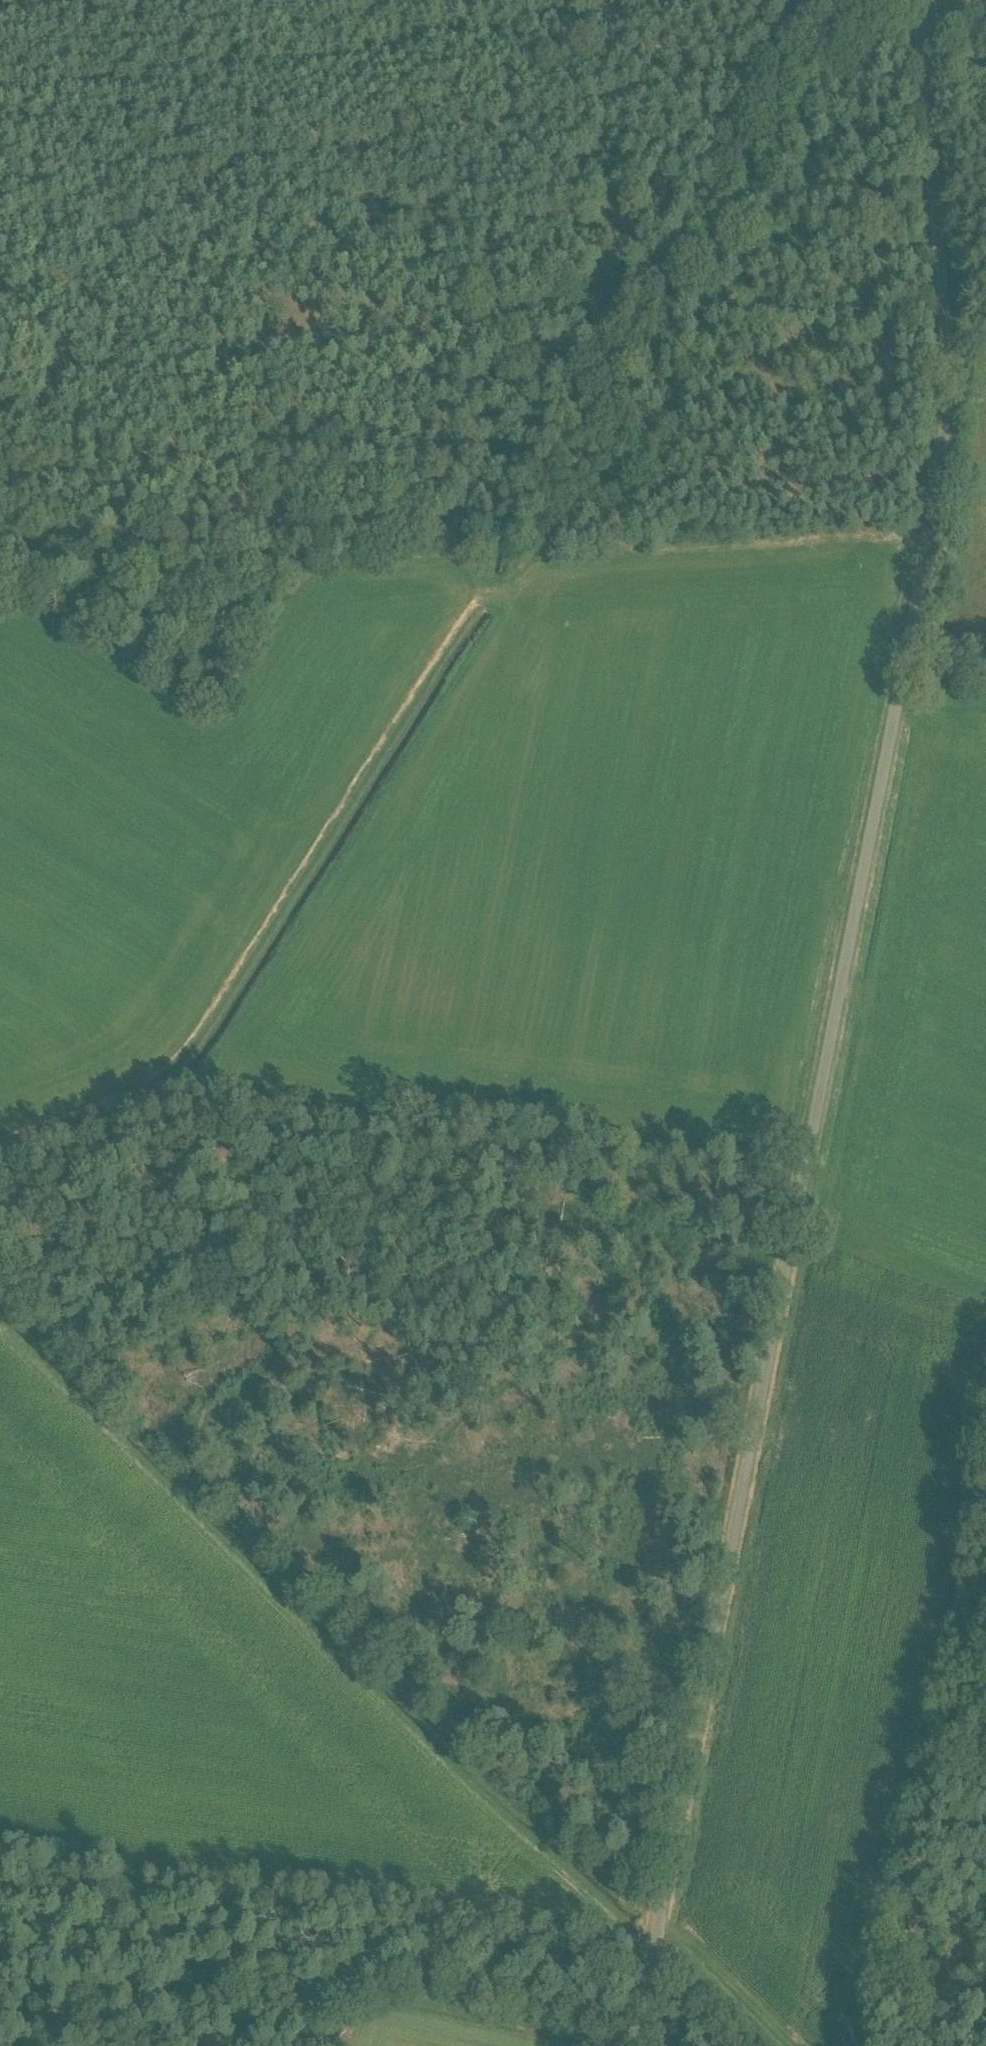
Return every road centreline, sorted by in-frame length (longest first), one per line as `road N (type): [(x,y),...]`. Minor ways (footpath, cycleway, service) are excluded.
road 1 (unclassified): [(629,2045),(852,940),(938,459),(945,304),(918,0)]
road 2 (track): [(926,539),(672,545),(642,541),(607,516),(557,540)]

